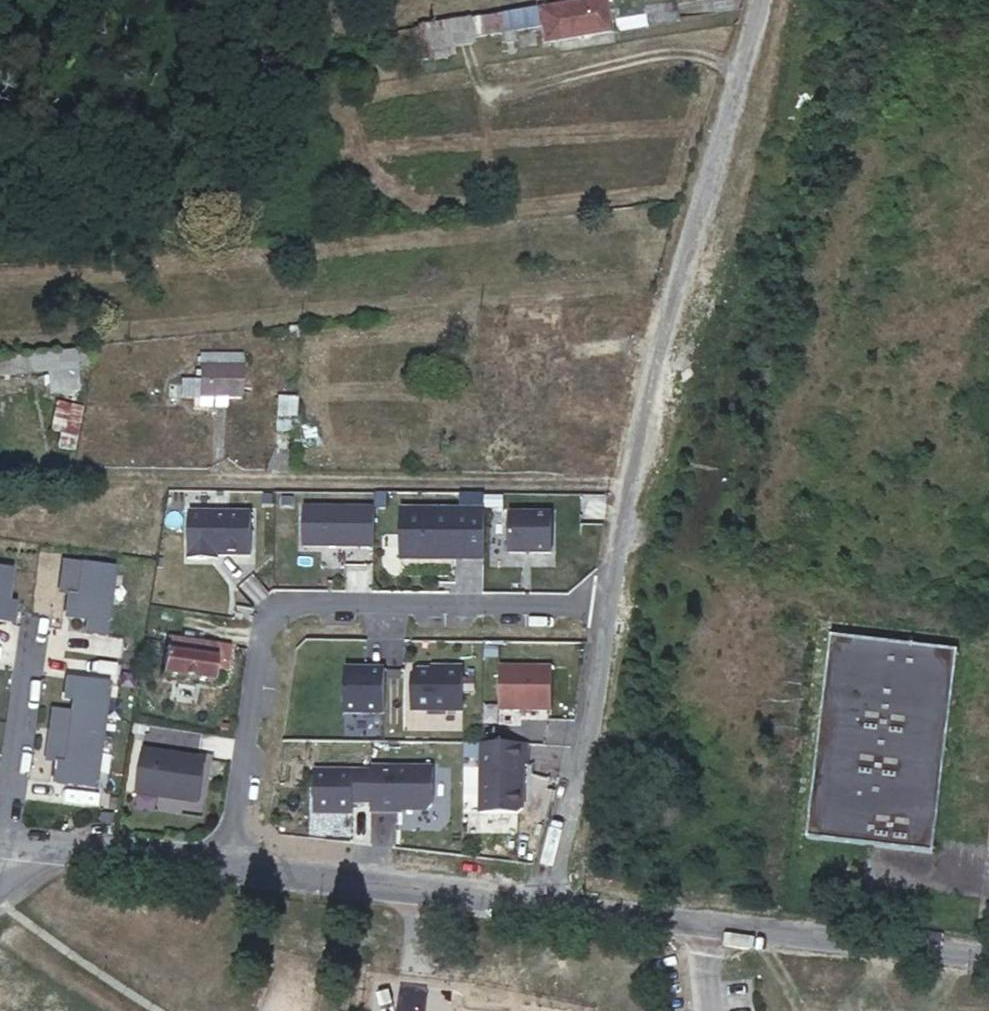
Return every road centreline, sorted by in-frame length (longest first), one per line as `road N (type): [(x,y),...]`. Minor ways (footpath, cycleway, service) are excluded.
road 1 (unclassified): [(759,0),(631,487),(613,609)]
road 2 (residential): [(231,872),(261,625),(294,602),(613,609)]
road 3 (track): [(631,487),(158,477)]
road 4 (residential): [(988,956),(541,910)]
road 5 (residential): [(541,910),(231,872)]
road 6 (unclassified): [(613,609),(586,753),(541,910)]
road 7 (residential): [(231,872),(48,849)]

